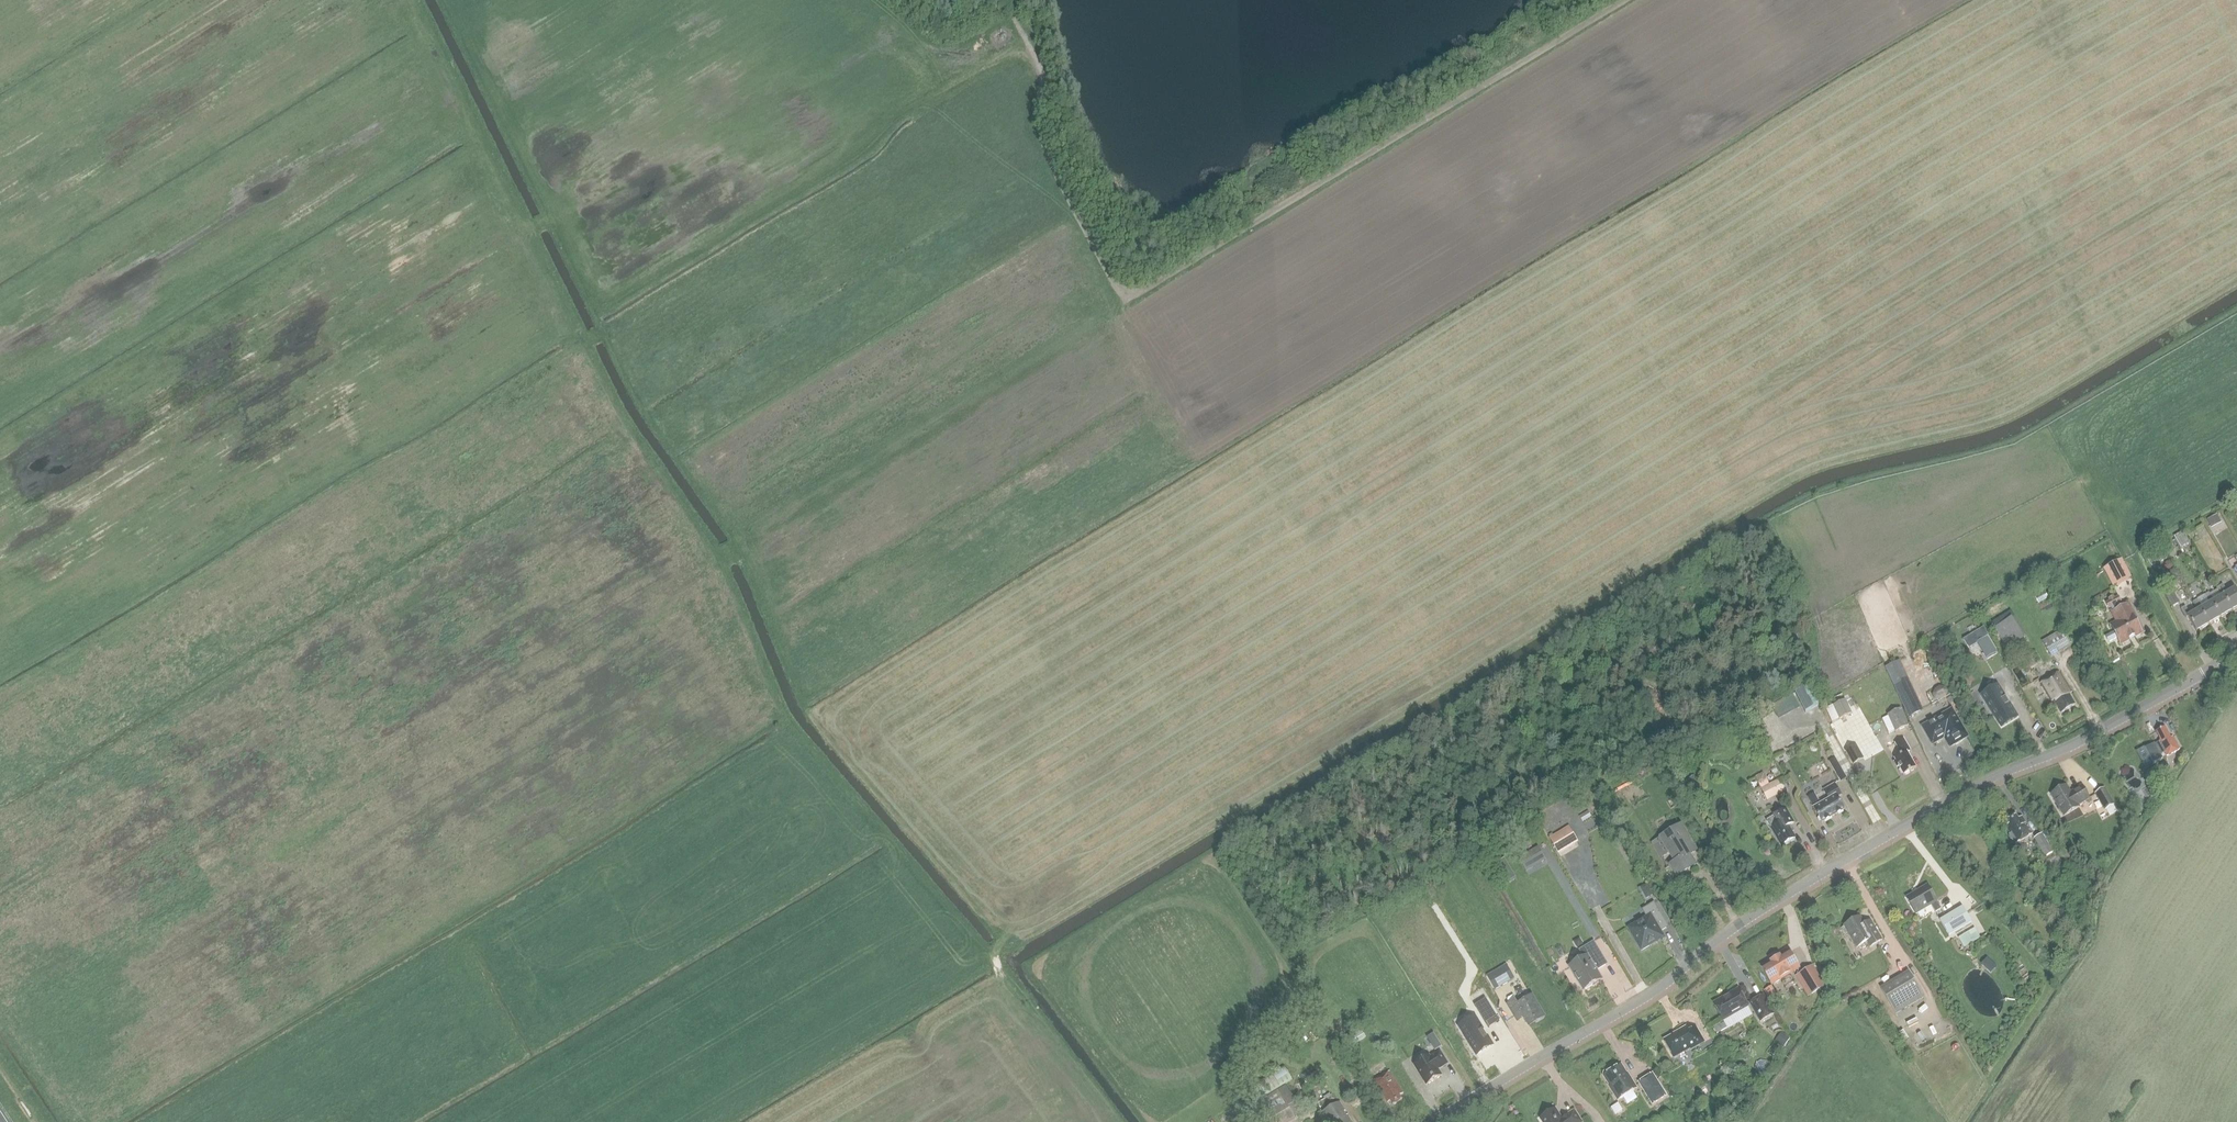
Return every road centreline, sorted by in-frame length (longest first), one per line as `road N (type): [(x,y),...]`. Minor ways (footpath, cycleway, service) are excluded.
road 1 (tertiary): [(1433,1121),(1656,990),(1746,919),(1847,859),(1975,786),(2084,741),(2236,653)]
road 2 (track): [(1615,0),(1127,300),(1118,296),(1044,152),(1032,120),(1044,70),(1017,19)]

